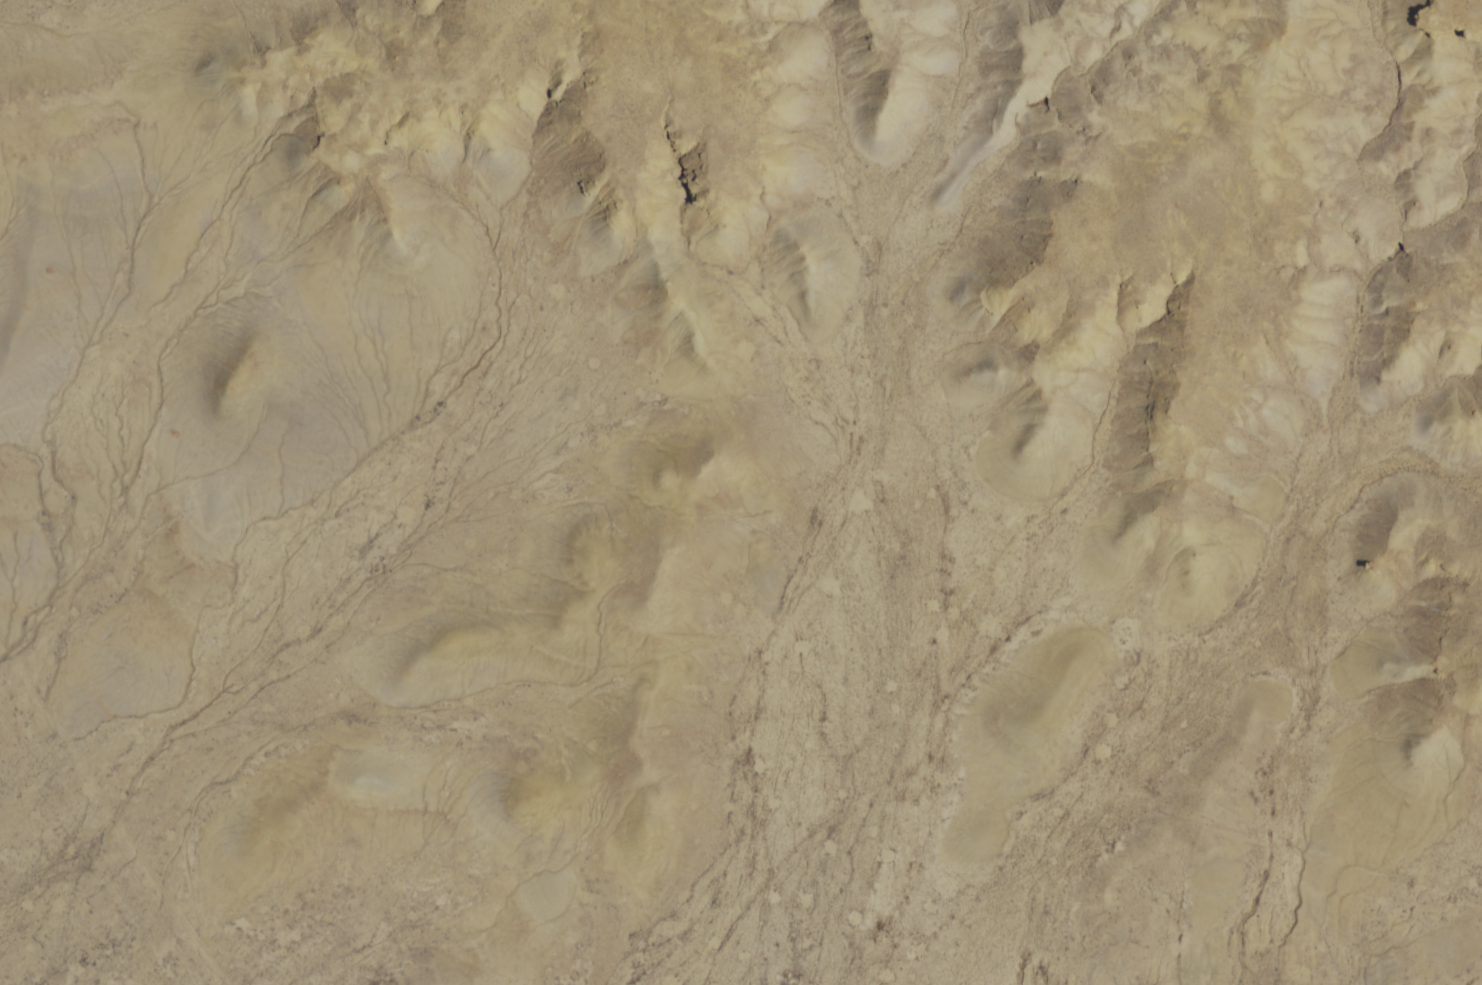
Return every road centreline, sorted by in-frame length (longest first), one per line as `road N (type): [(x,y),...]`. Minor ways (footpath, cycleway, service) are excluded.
road 1 (track): [(225,984),(0,648)]

